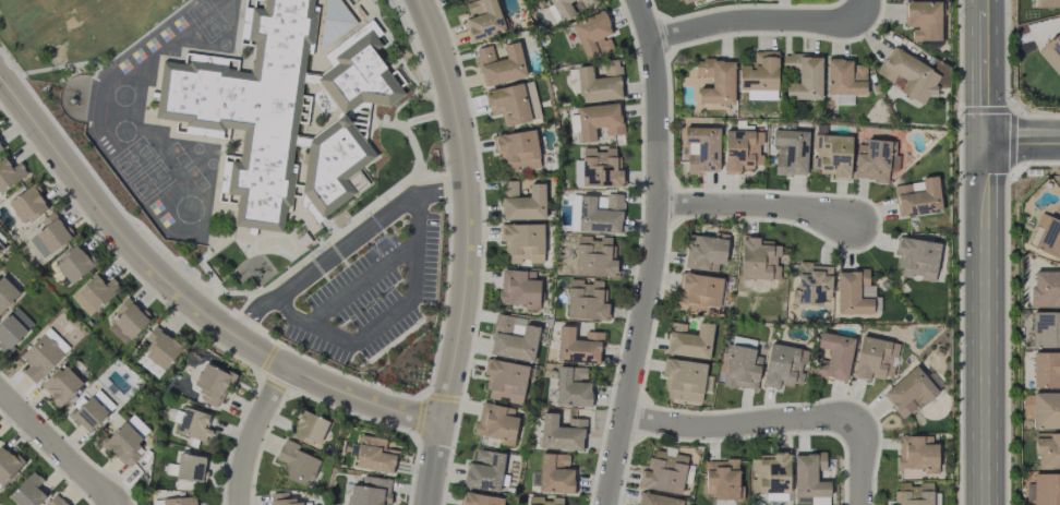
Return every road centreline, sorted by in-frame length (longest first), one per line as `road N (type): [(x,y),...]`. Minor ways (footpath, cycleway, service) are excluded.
road 1 (tertiary): [(0,73),(121,235),(209,314),(288,364),(441,426)]
road 2 (residential): [(638,0),(657,76),(657,241),(605,504)]
road 3 (residential): [(418,0),(444,62),(470,229),(441,426)]
road 4 (tertiary): [(984,142),(984,504)]
road 5 (residential): [(625,416),(709,428),(860,417)]
road 6 (residential): [(863,0),(863,20),(725,20),(650,38)]
road 7 (residential): [(659,206),(798,207),(852,225)]
road 8 (residential): [(0,393),(121,504)]
road 9 (residential): [(288,364),(248,447),(241,504)]
road 10 (tertiary): [(984,0),(984,142)]

